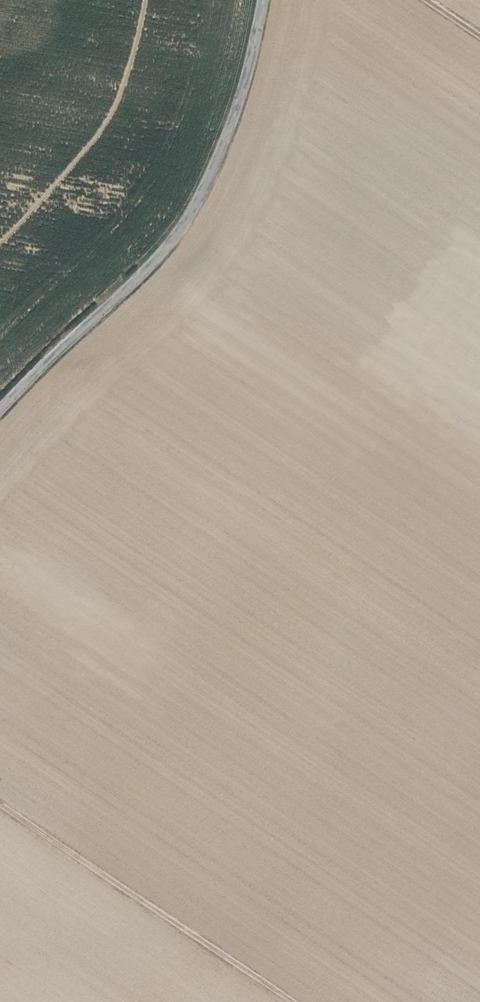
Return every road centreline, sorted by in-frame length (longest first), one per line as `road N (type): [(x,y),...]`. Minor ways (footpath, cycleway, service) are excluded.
road 1 (unclassified): [(262,0),(241,93),(183,230),(0,412)]
road 2 (track): [(293,1001),(0,803)]

